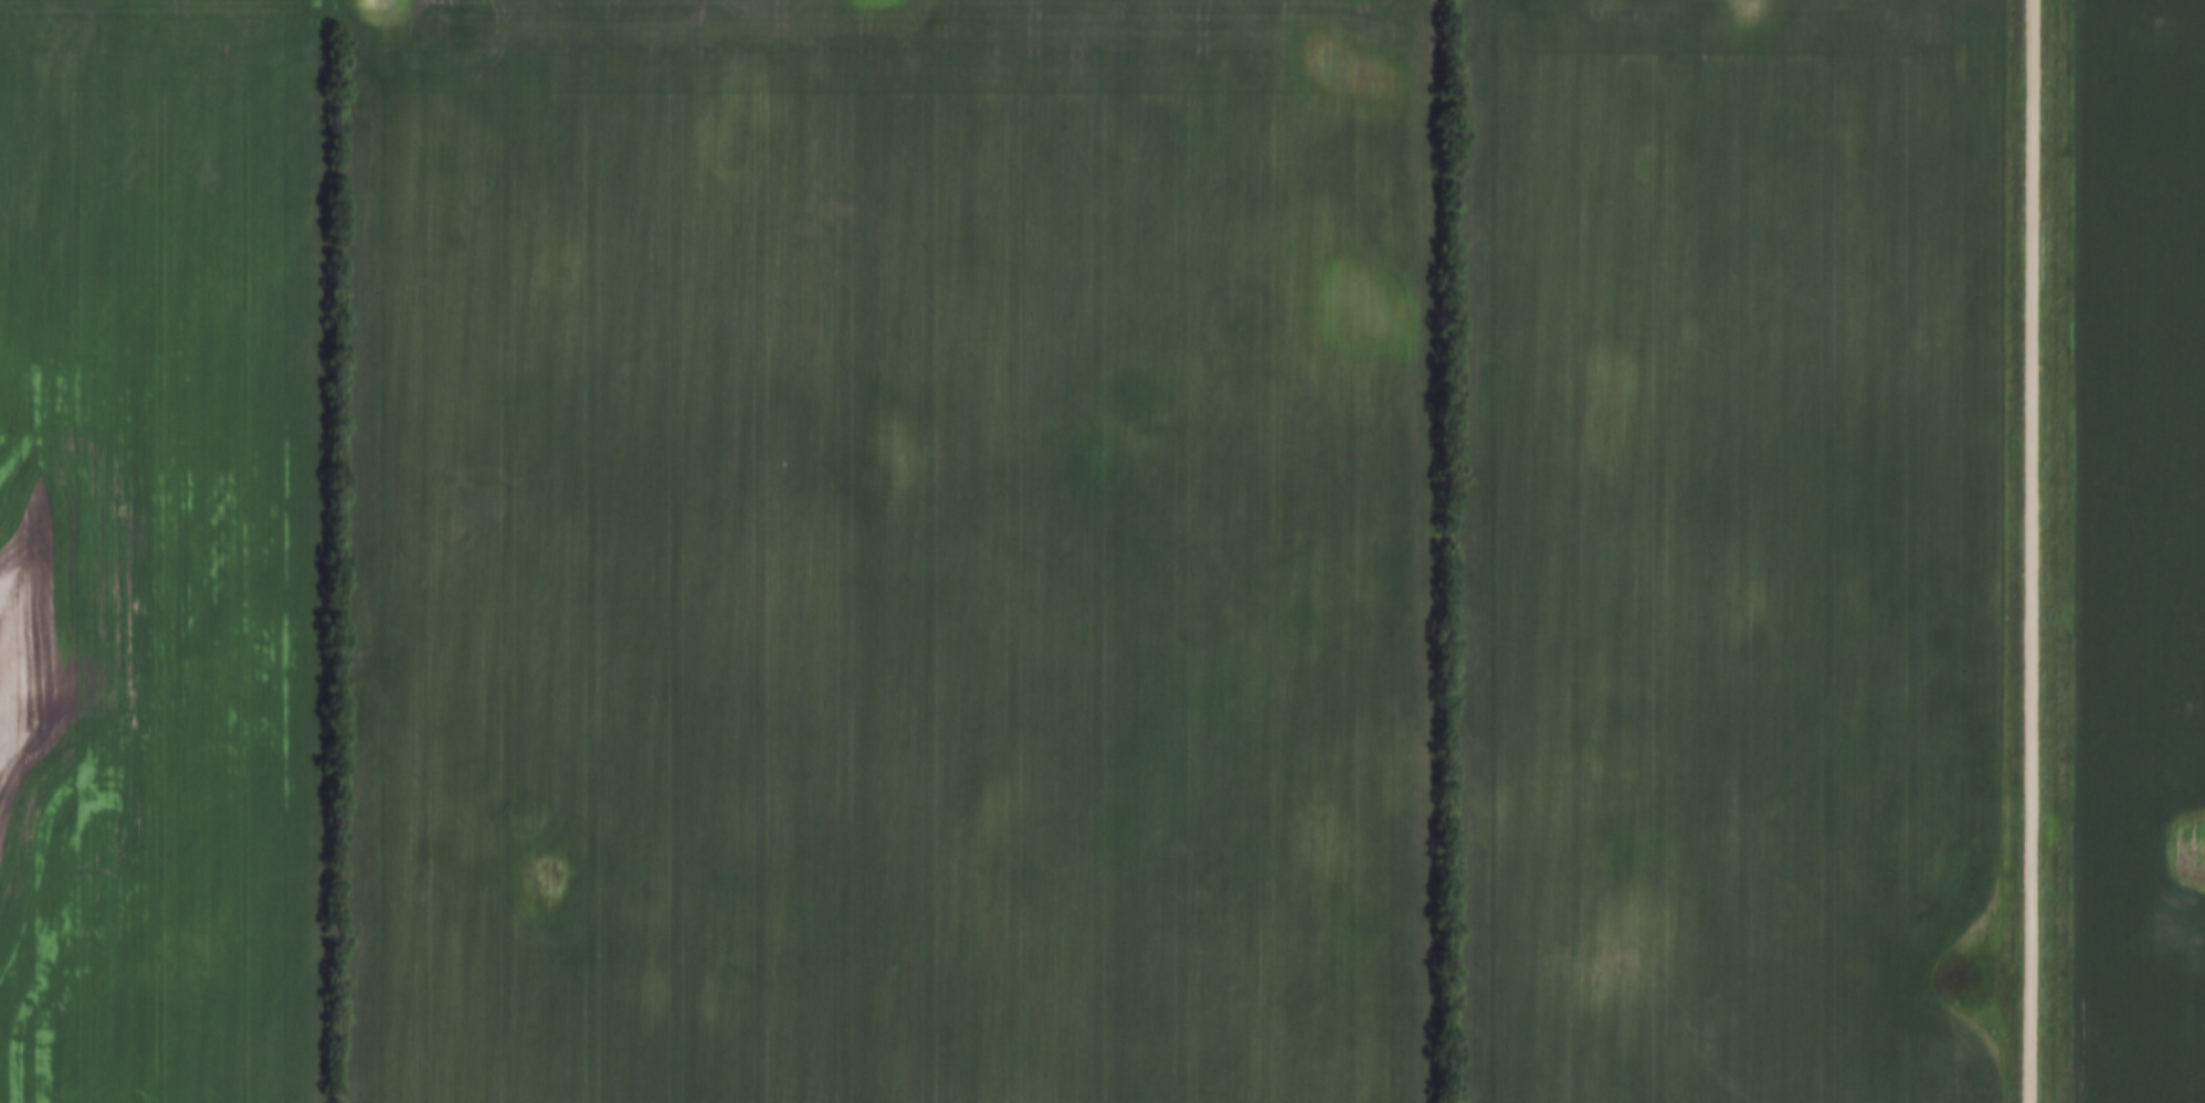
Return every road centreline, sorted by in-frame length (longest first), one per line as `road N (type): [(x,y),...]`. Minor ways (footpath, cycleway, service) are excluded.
road 1 (residential): [(2033,0),(2031,1102)]

